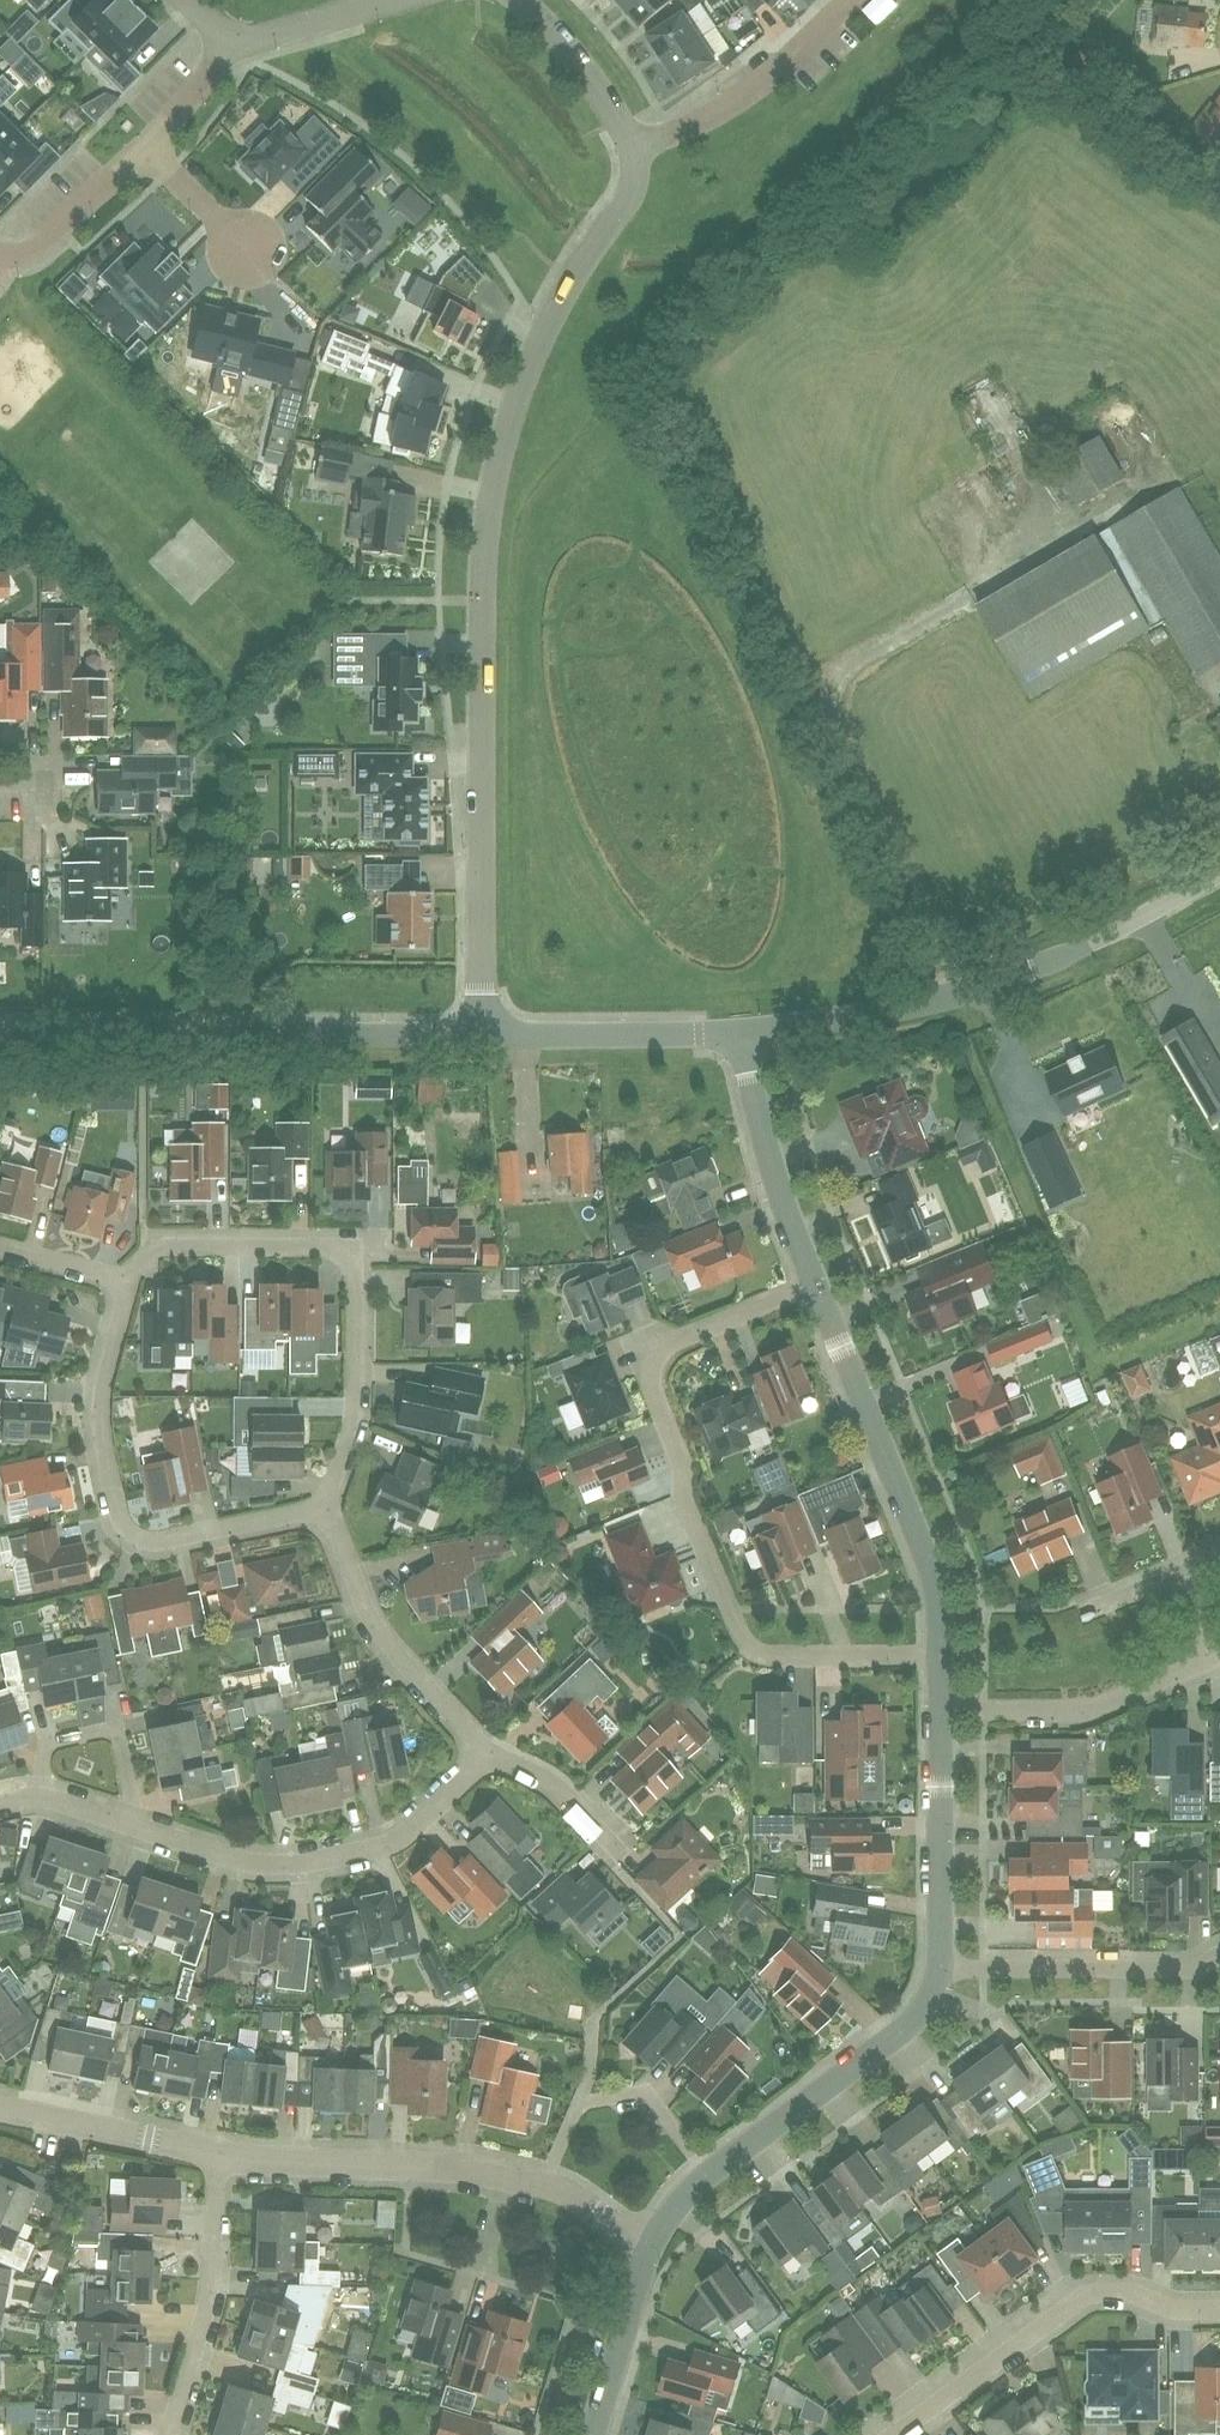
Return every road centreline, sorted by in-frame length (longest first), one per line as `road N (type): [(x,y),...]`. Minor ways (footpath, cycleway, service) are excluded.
road 1 (residential): [(636,154),(632,193),(572,269),(499,461),(481,605),(484,1038)]
road 2 (residential): [(941,1659),(772,1659),(753,1652),(686,1510),(687,1475),(654,1382),(661,1352),(814,1283)]
road 3 (residential): [(323,1509),(360,1407),(361,1250),(178,1249),(159,1253),(125,1282)]
road 4 (unclassified): [(746,1033),(973,998),(1101,943),(1219,873)]
road 5 (unclassified): [(484,1038),(0,1035)]
road 6 (residential): [(323,1509),(159,1546),(128,1533),(102,1428),(125,1282)]
road 7 (residential): [(132,1828),(234,1860),(310,1866),(394,1839),(432,1814),(492,1750)]
road 8 (residential): [(941,1659),(930,1568),(814,1283)]
road 9 (residential): [(893,2434),(1081,2299),(1127,2296),(1187,2312),(1219,2311)]
road 10 (residential): [(545,2186),(484,2168),(221,2156)]
road 11 (residential): [(710,2174),(897,2040),(932,1997),(939,1975)]
road 12 (residential): [(492,1750),(376,1629),(323,1509)]
road 13 (residential): [(169,2434),(210,2299),(221,2156)]
road 14 (residential): [(1219,1955),(1188,1972),(939,1975)]
road 15 (residential): [(942,1716),(1077,1713),(1214,1662)]
road 16 (residential): [(636,154),(685,135),(751,89),(846,0)]
road 17 (unclassified): [(746,1033),(484,1038)]
road 18 (residential): [(814,1283),(765,1150),(746,1033)]
road 19 (residential): [(939,1975),(942,1716)]
road 20 (residential): [(545,2186),(573,2119),(590,2106),(644,2094),(710,2174)]
road 21 (residential): [(221,2156),(0,2107)]
road 22 (residential): [(43,1797),(46,1756),(55,1745),(119,1731),(132,1828)]
road 23 (residential): [(516,0),(544,26),(636,154)]
road 24 (residential): [(595,2434),(651,2252)]
road 25 (residential): [(0,247),(34,245),(59,233),(146,151)]
road 26 (residential): [(232,49),(391,0)]
road 27 (residential): [(622,1846),(552,1781),(492,1750)]
road 28 (residential): [(146,151),(244,251)]
road 29 (residential): [(146,151),(232,49)]
road 30 (residential): [(125,1282),(0,1249)]
road 31 (residential): [(651,2252),(598,2210),(545,2186)]

